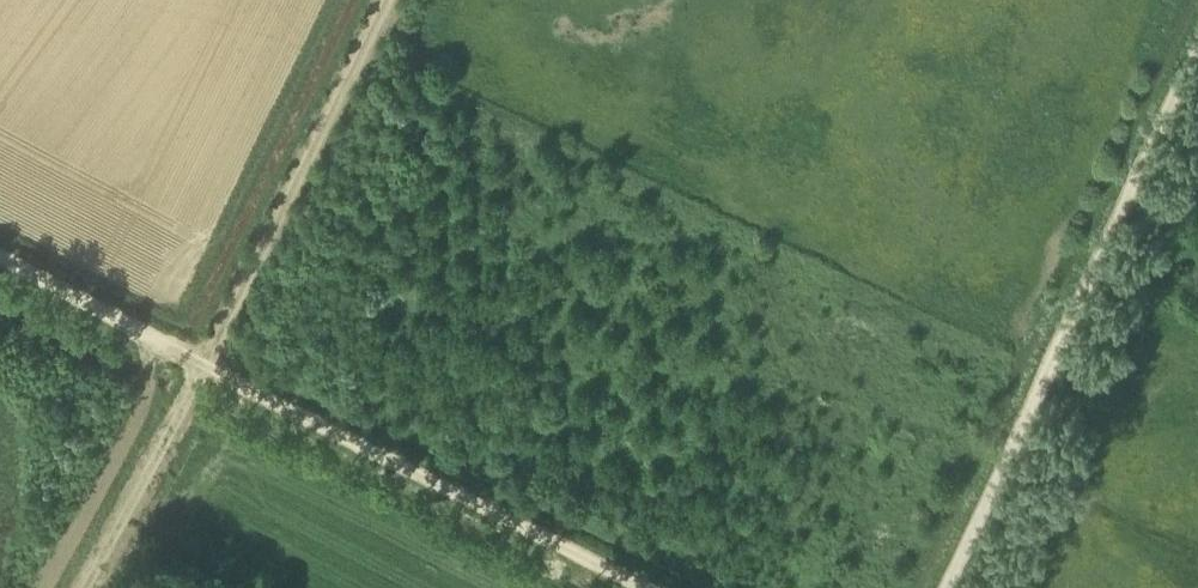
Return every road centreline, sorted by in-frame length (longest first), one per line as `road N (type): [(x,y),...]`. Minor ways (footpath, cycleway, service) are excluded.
road 1 (track): [(630,587),(0,263)]
road 2 (track): [(203,370),(378,0)]
road 3 (track): [(955,587),(1113,260)]
road 4 (track): [(1113,260),(1197,70)]

